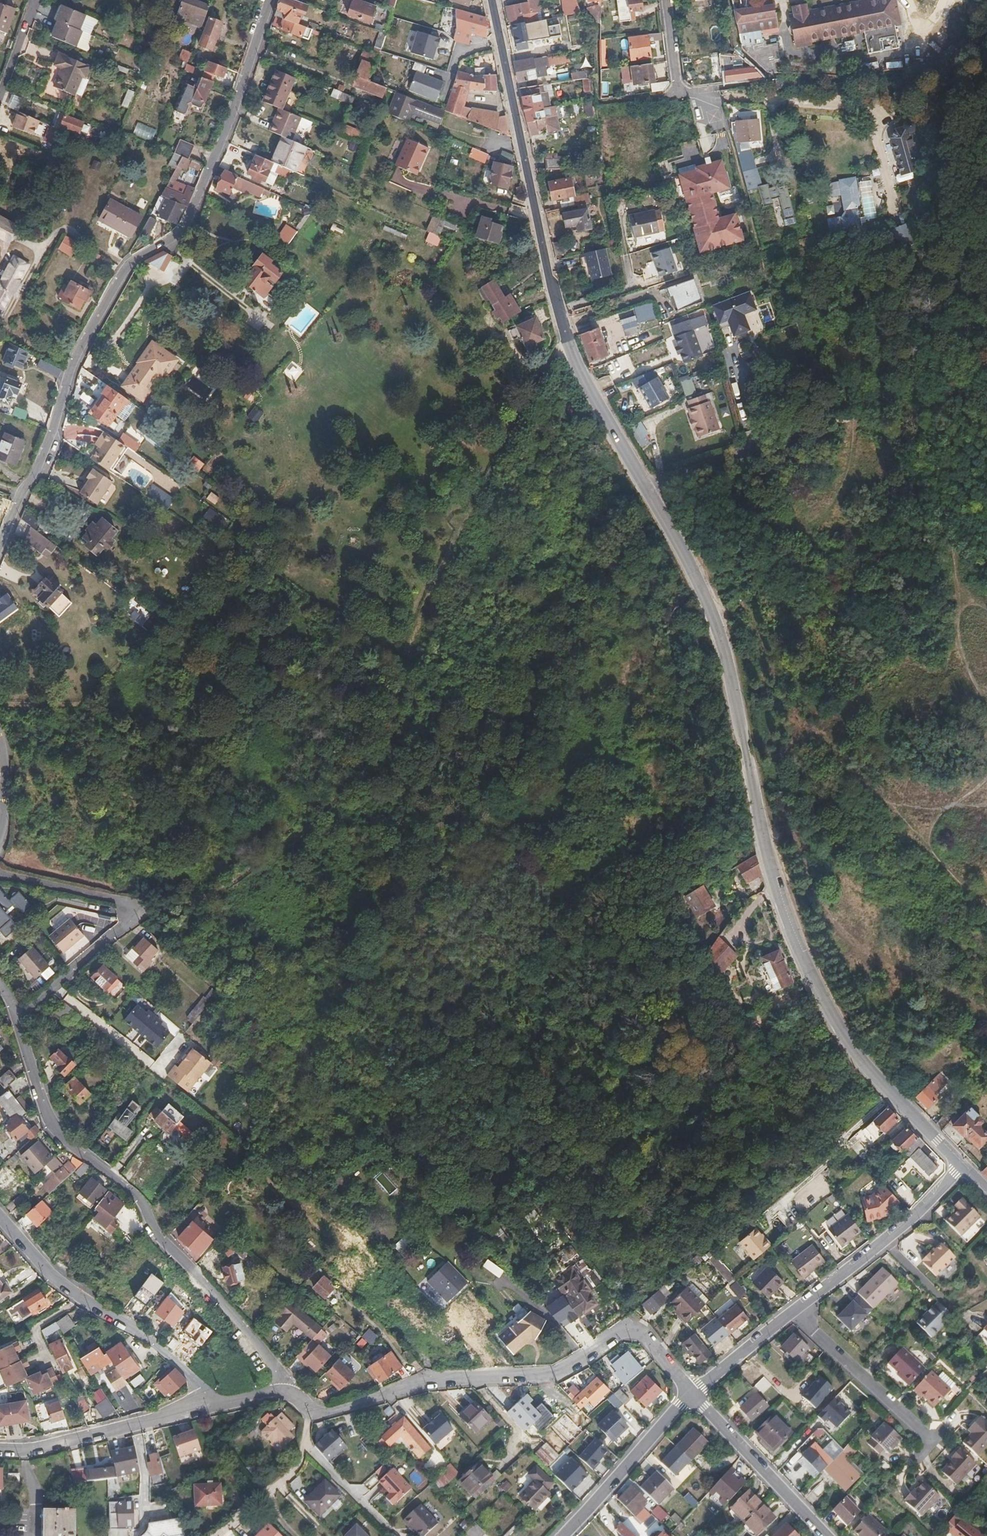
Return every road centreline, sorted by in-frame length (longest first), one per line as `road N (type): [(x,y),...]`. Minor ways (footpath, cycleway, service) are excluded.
road 1 (tertiary): [(490,0),(560,317),(592,393),(718,626),(767,853),(798,944),(864,1061),(964,1168)]
road 2 (tertiary): [(0,546),(41,467),(72,363),(130,267),(180,235),(272,0)]
road 3 (residential): [(18,1019),(52,1123),(134,1193),(160,1236),(264,1350),(283,1392)]
road 4 (residential): [(964,1168),(900,1231),(690,1393)]
road 5 (residential): [(638,1323),(561,1371),(433,1381),(312,1414)]
road 6 (residential): [(18,1019),(123,929),(132,909),(114,897),(0,872)]
road 7 (residential): [(213,1405),(157,1345),(67,1286),(0,1217)]
road 8 (track): [(767,853),(781,850),(805,873),(848,939),(986,1012)]
road 9 (residential): [(213,1405),(26,1451),(0,1450)]
road 10 (residential): [(690,1393),(830,1535)]
road 11 (residential): [(690,1393),(563,1535)]
road 12 (residential): [(312,1414),(291,1472),(215,1535)]

